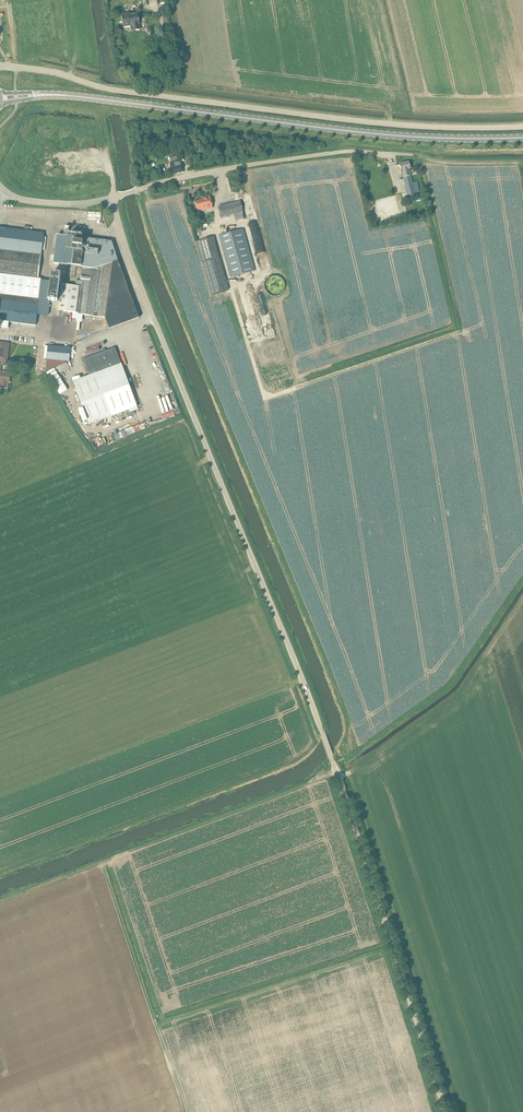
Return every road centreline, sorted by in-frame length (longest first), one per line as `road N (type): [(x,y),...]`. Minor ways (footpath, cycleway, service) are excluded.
road 1 (unclassified): [(446,1111),(356,824),(112,198)]
road 2 (primary): [(67,96),(388,134),(522,137)]
road 3 (unclassified): [(121,92),(389,124),(522,128)]
road 4 (unclassified): [(112,198),(347,150),(390,157)]
road 5 (unclassified): [(121,92),(0,65)]

